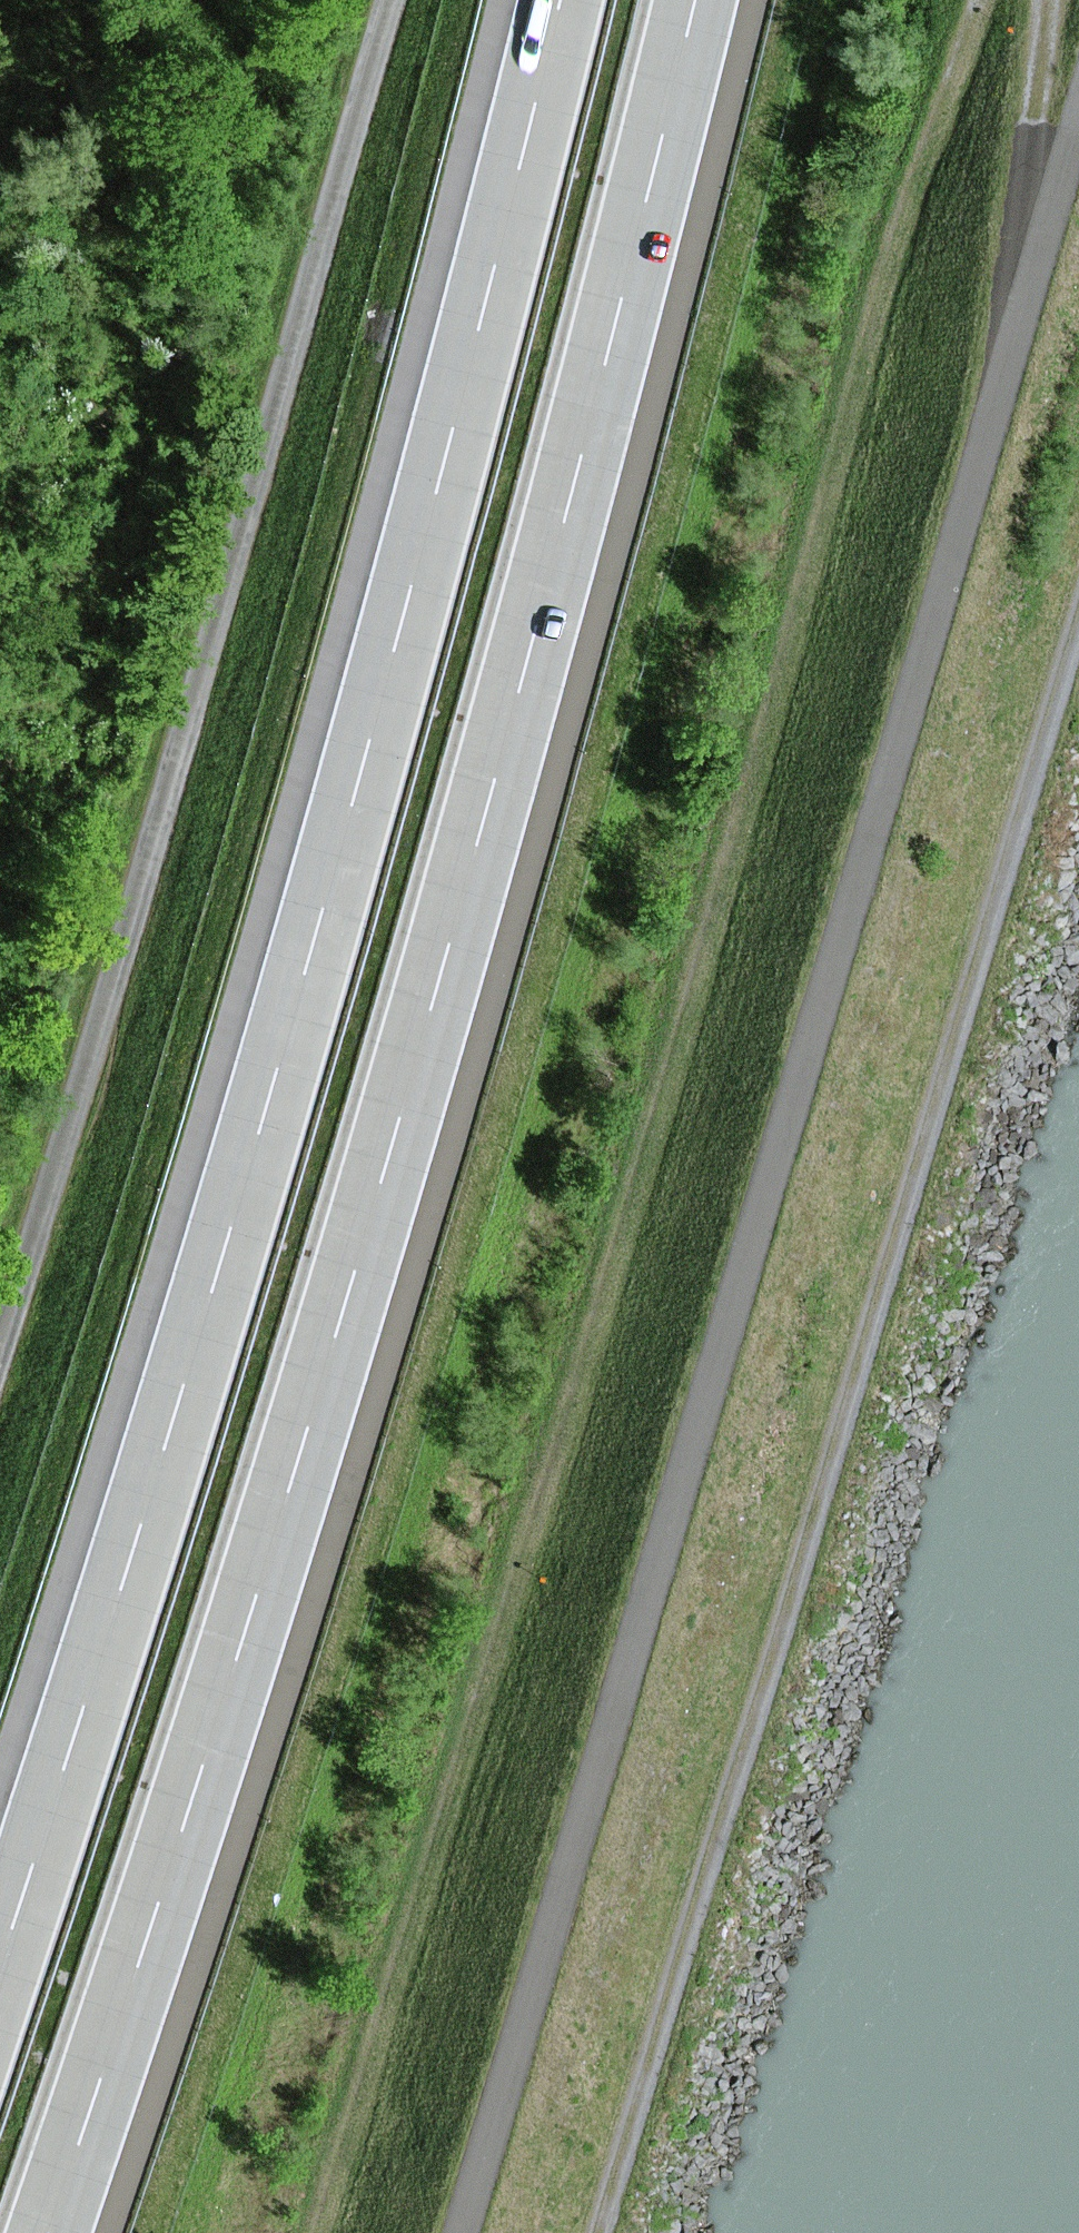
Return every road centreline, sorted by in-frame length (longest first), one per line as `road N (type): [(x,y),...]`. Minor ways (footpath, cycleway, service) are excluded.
road 1 (motorway): [(42,2232),(304,1444),(528,652),(695,0)]
road 2 (track): [(1078,112),(461,2232)]
road 3 (motorway): [(555,0),(399,626),(174,1418),(0,1940)]
road 4 (track): [(600,2232),(1078,635)]
road 5 (track): [(0,1323),(230,607),(390,0)]
road 6 (track): [(1042,0),(1039,258)]

